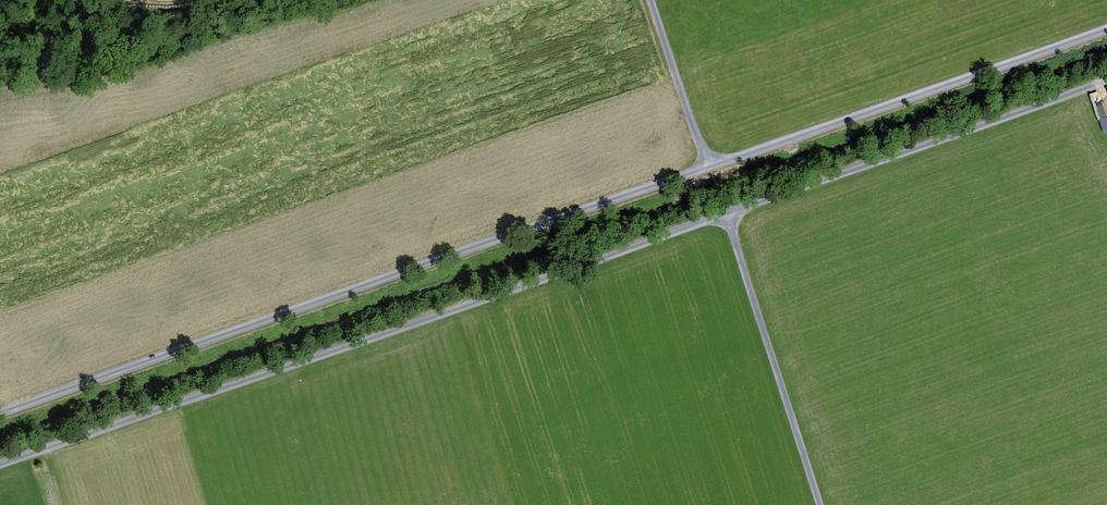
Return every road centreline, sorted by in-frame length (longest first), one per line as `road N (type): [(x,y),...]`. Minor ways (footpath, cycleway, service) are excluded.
road 1 (track): [(727,215),(0,469)]
road 2 (track): [(710,166),(0,411)]
road 3 (track): [(1106,29),(710,166)]
road 4 (track): [(1106,82),(727,215)]
road 5 (track): [(821,504),(727,215)]
road 6 (track): [(710,166),(653,0)]

